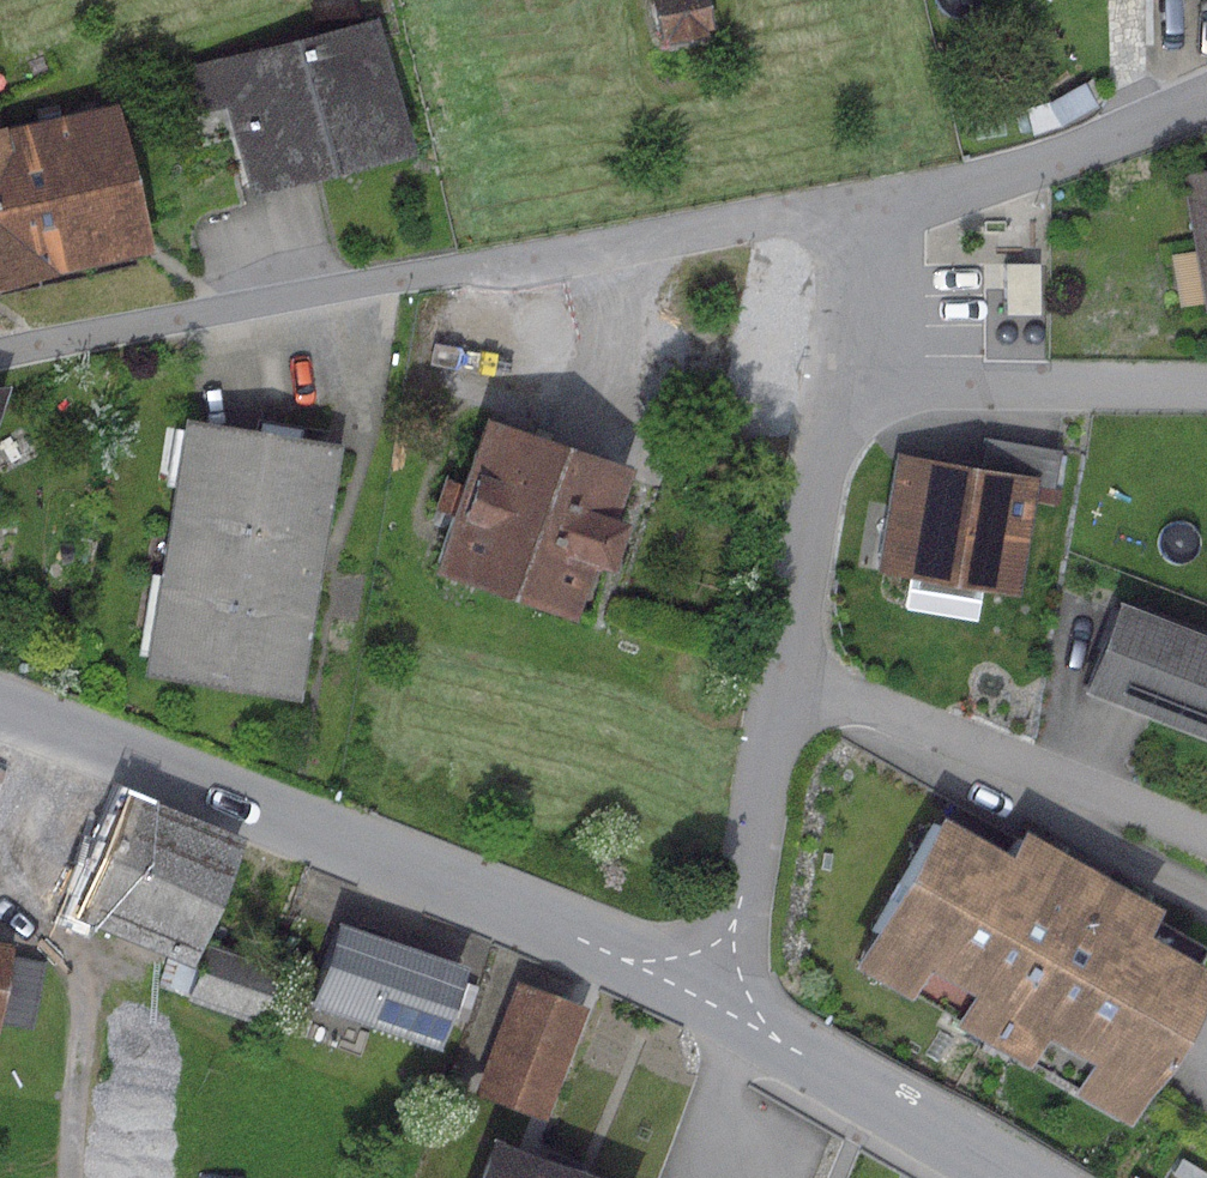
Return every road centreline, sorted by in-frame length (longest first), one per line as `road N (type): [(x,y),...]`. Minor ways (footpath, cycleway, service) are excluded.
road 1 (tertiary): [(705,996),(317,821),(0,708)]
road 2 (residential): [(838,384),(743,894),(705,996)]
road 3 (residential): [(838,384),(1206,387)]
road 4 (tertiary): [(1018,1177),(705,996)]
road 5 (residential): [(889,201),(1120,137),(1206,100)]
road 6 (track): [(0,916),(41,931),(84,971),(70,1177)]
road 7 (residential): [(889,201),(858,259),(838,384)]

